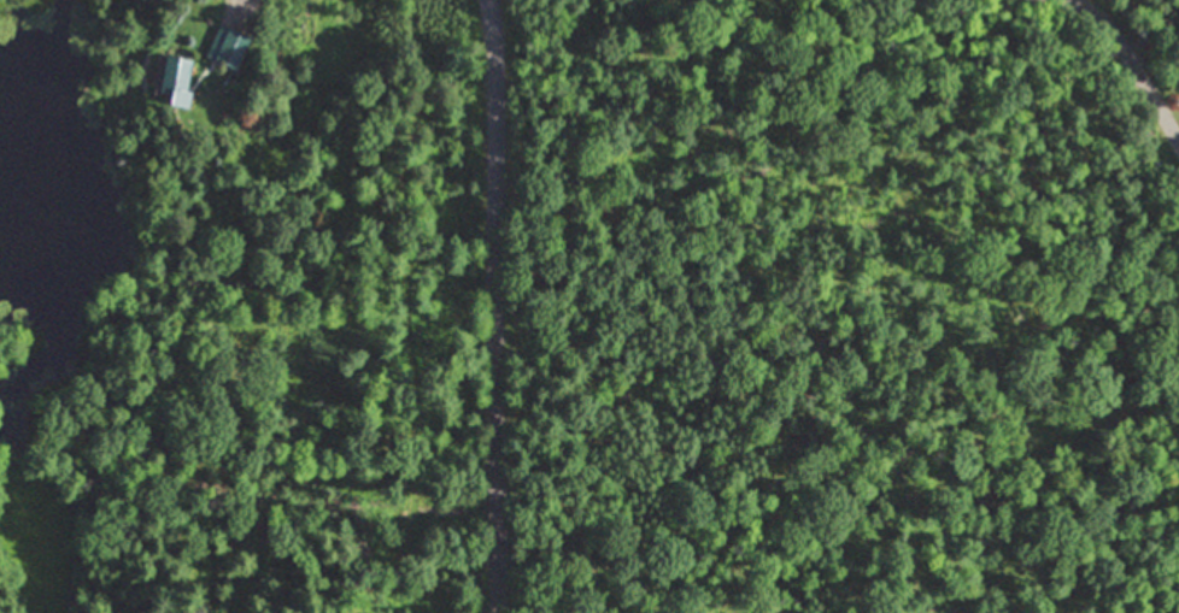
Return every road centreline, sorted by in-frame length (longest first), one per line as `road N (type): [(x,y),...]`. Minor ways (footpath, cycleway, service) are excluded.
road 1 (residential): [(500,612),(503,61),(496,0)]
road 2 (residential): [(1178,124),(1092,0)]

